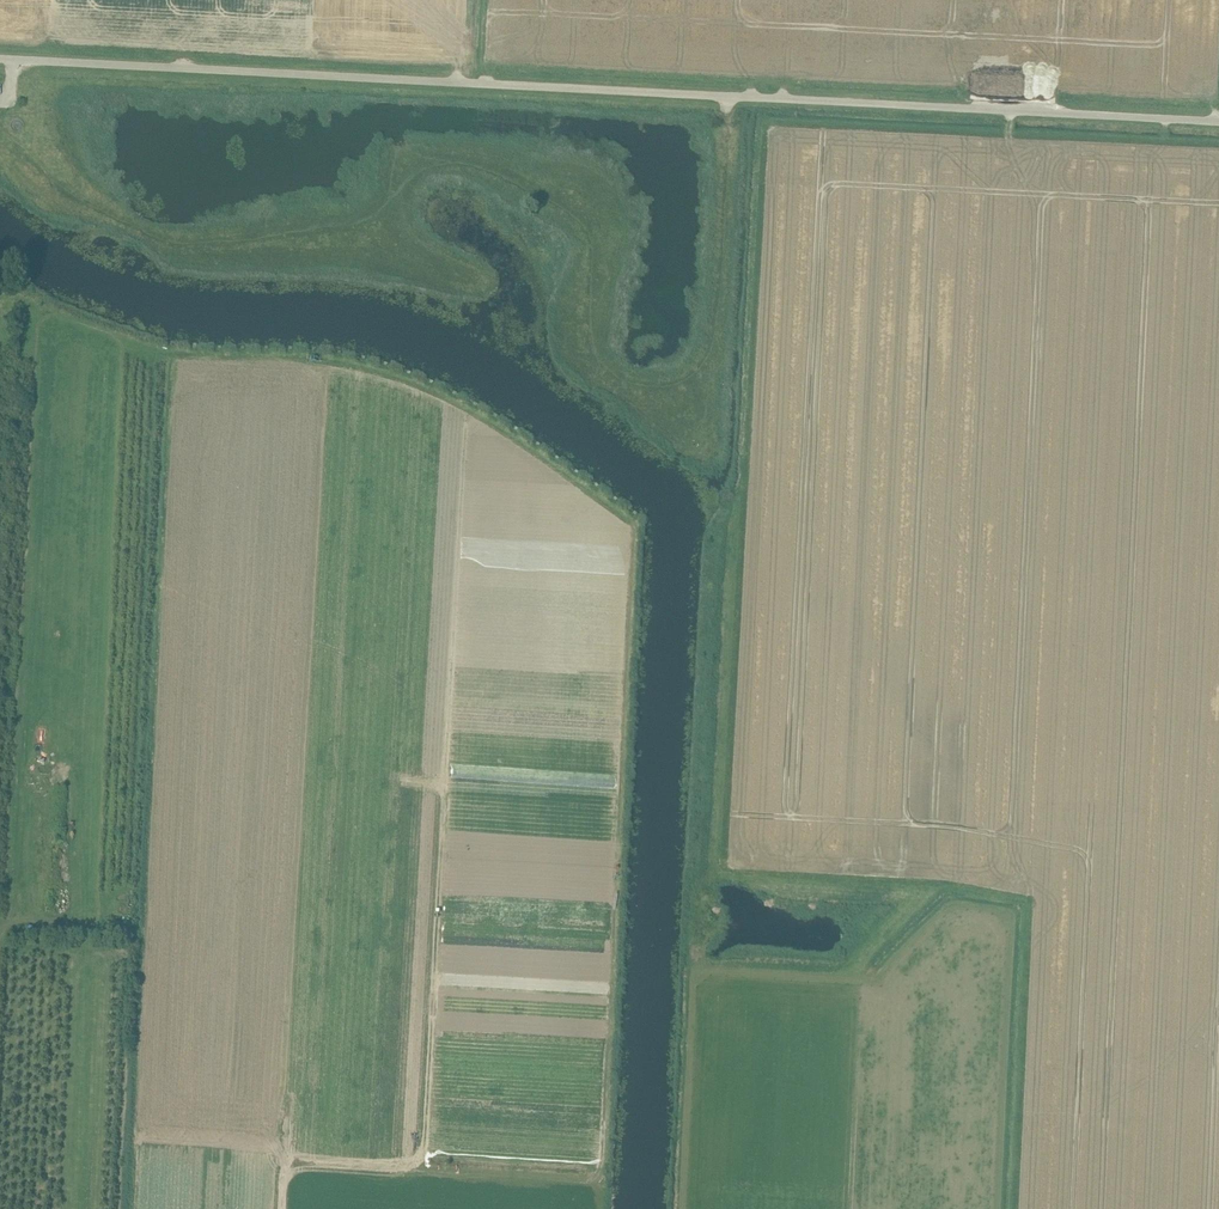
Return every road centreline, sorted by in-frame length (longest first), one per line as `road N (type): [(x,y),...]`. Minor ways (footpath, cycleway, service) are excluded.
road 1 (unclassified): [(1218,122),(0,59)]
road 2 (track): [(16,296),(146,350),(315,361),(408,383),(517,441),(631,522)]
road 3 (track): [(0,286),(32,315),(39,353),(0,926)]

